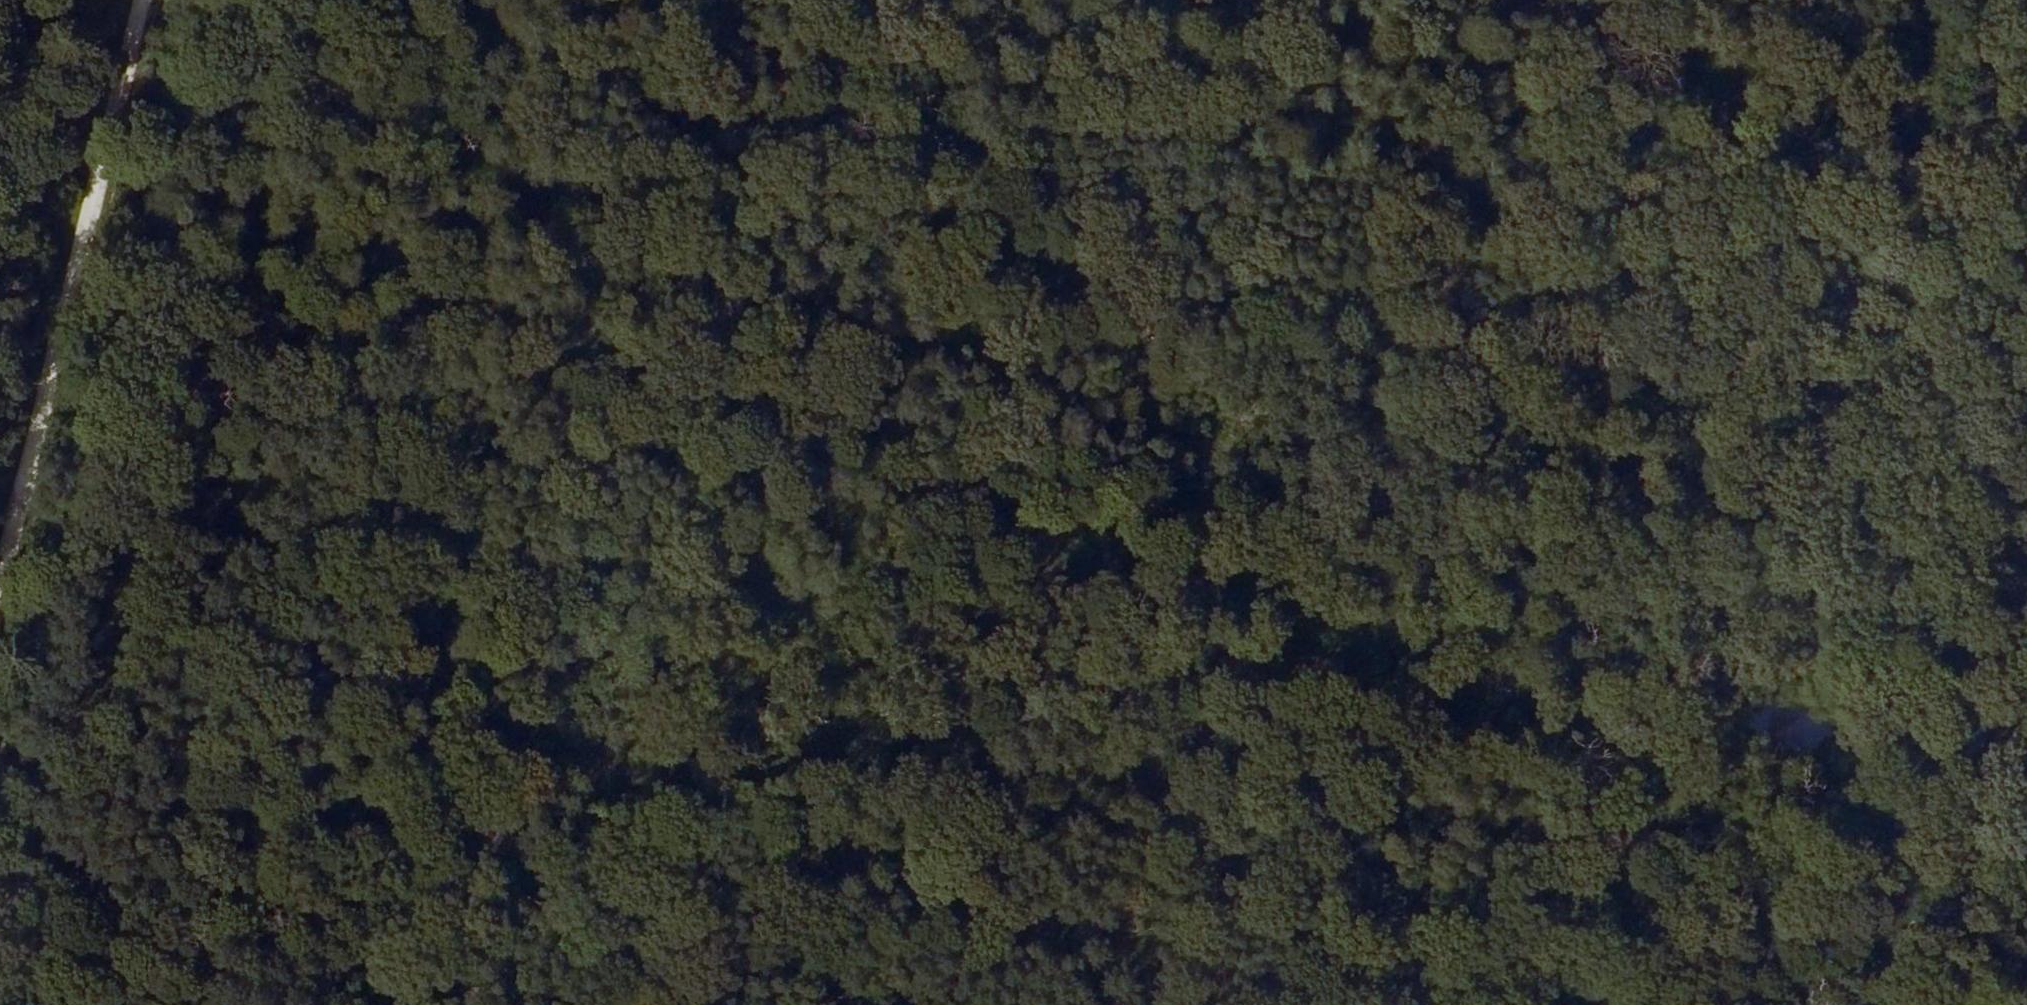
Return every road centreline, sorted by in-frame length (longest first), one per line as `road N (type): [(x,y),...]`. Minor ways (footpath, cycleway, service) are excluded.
road 1 (track): [(0,647),(156,0)]
road 2 (track): [(1953,1004),(2026,509)]

